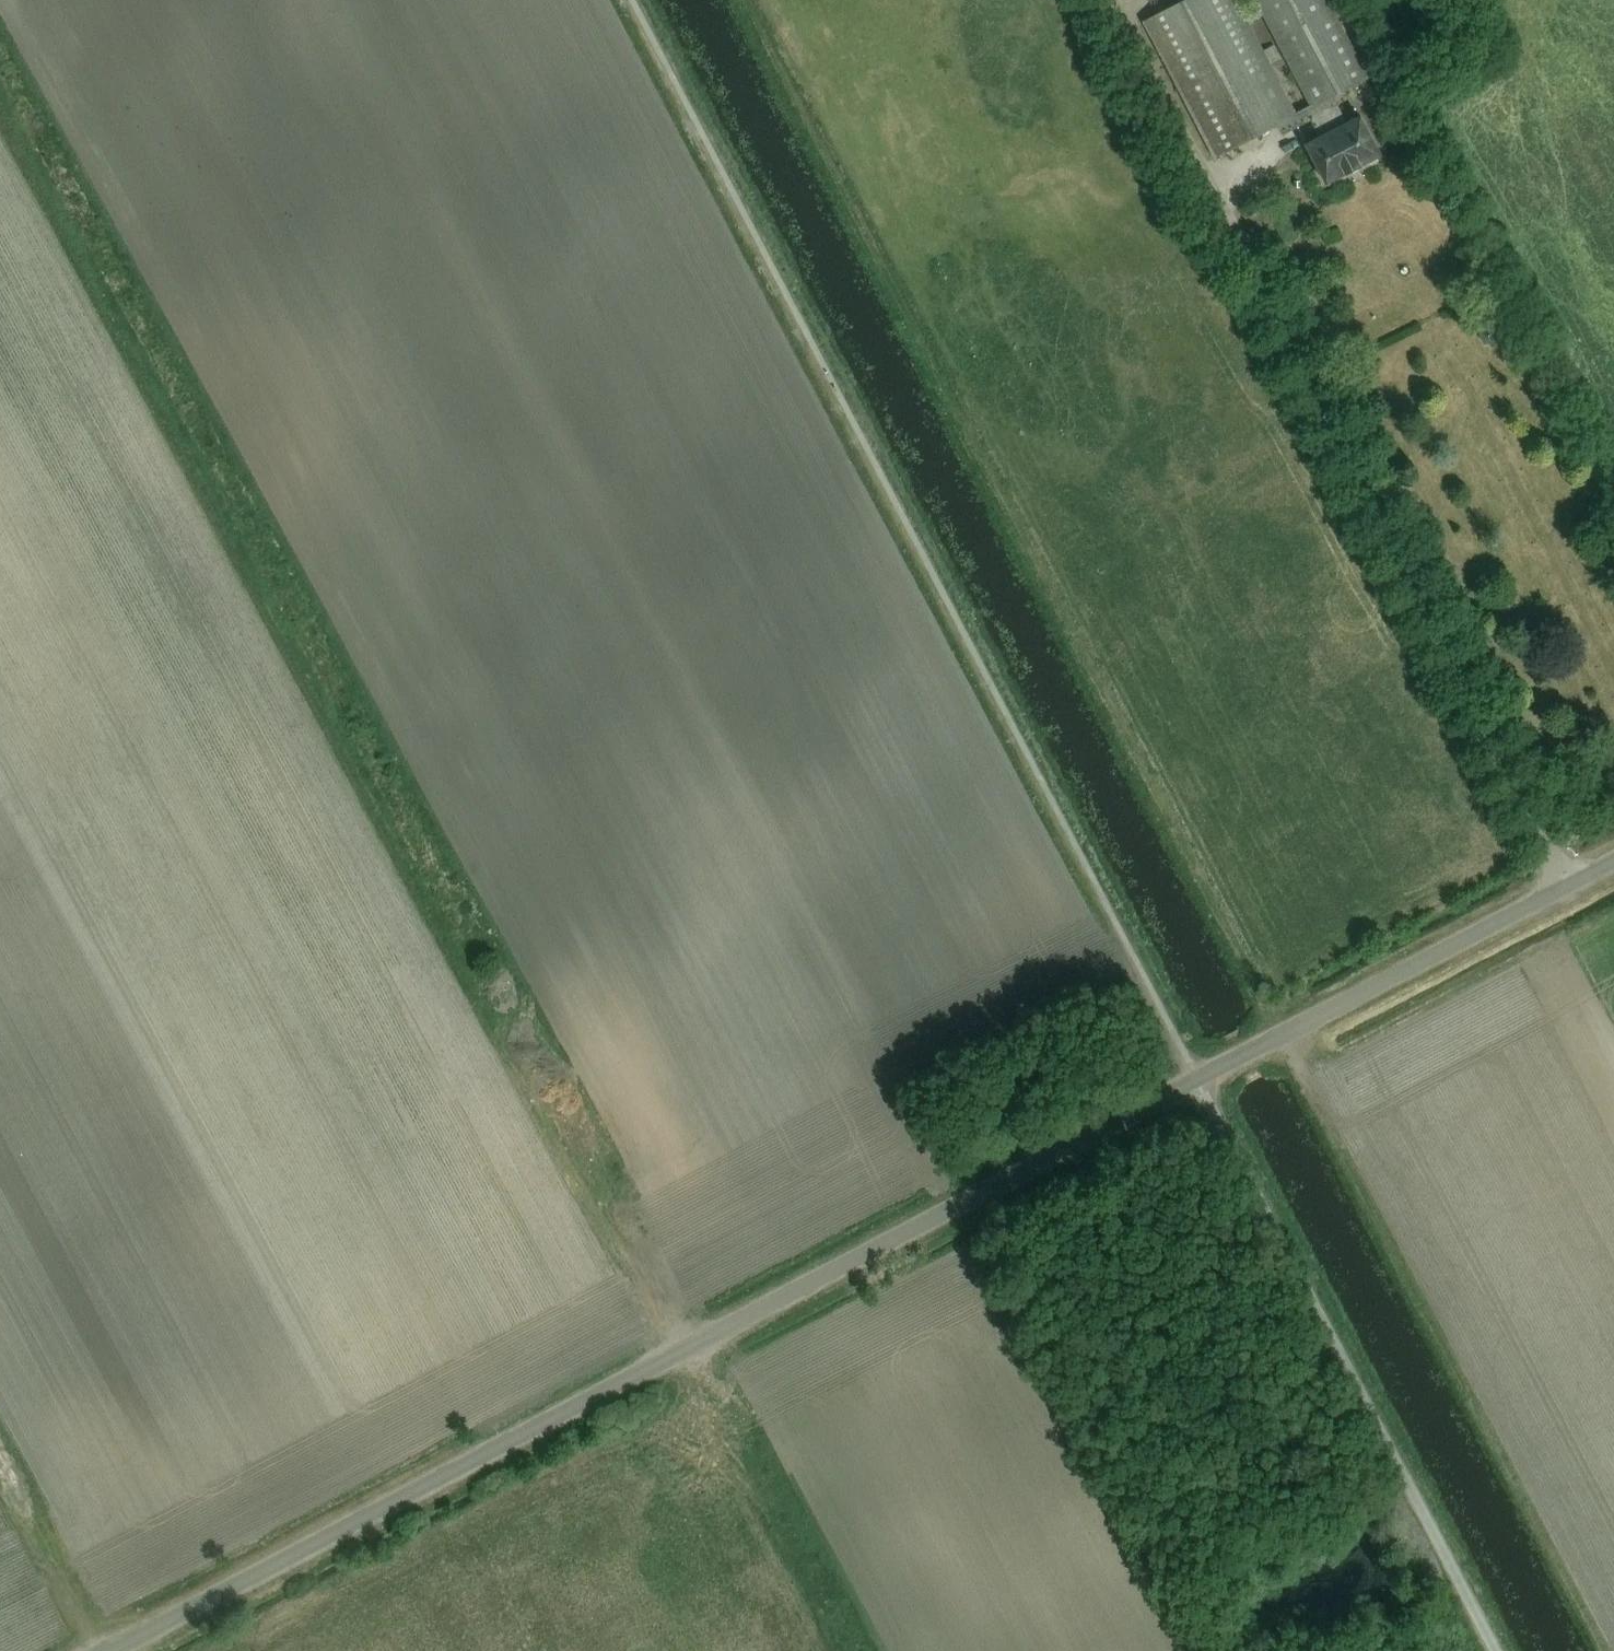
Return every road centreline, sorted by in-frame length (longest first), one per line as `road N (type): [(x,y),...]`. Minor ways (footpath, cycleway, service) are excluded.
road 1 (unclassified): [(116,1650),(1198,1081)]
road 2 (unclassified): [(1495,1650),(1198,1081)]
road 3 (unclassified): [(1198,1081),(1613,863)]

